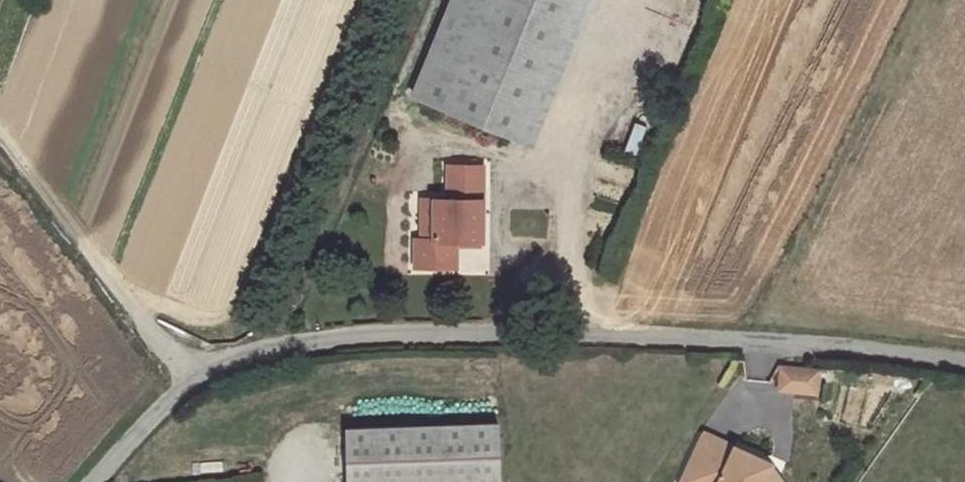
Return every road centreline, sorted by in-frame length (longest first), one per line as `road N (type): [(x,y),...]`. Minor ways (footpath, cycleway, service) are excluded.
road 1 (unclassified): [(964,368),(808,346),(592,332),(369,333),(271,347),(185,376),(87,481)]
road 2 (track): [(0,133),(185,376)]

